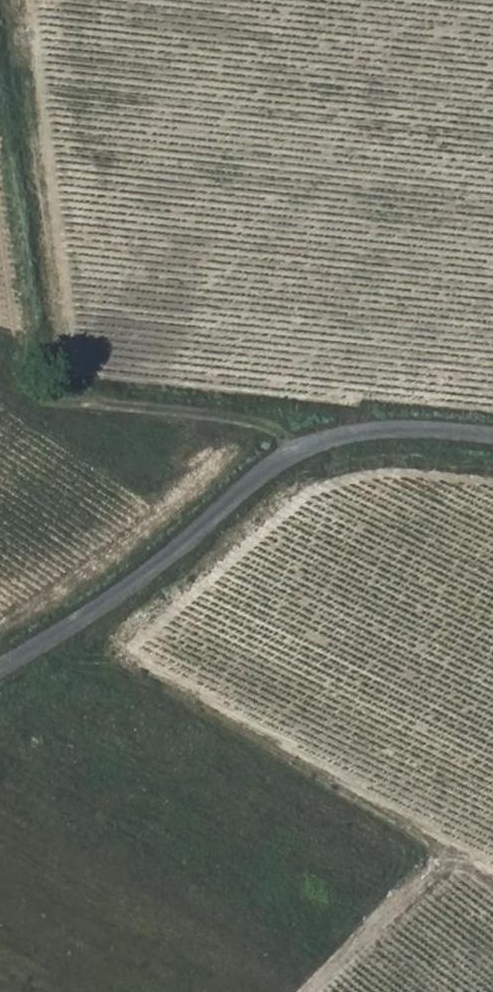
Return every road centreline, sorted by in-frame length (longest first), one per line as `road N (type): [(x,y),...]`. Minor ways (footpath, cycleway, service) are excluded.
road 1 (track): [(312,446),(69,404),(20,0)]
road 2 (unclassified): [(492,443),(387,431),(312,446),(113,602),(0,672)]
road 3 (track): [(318,991),(445,867)]

